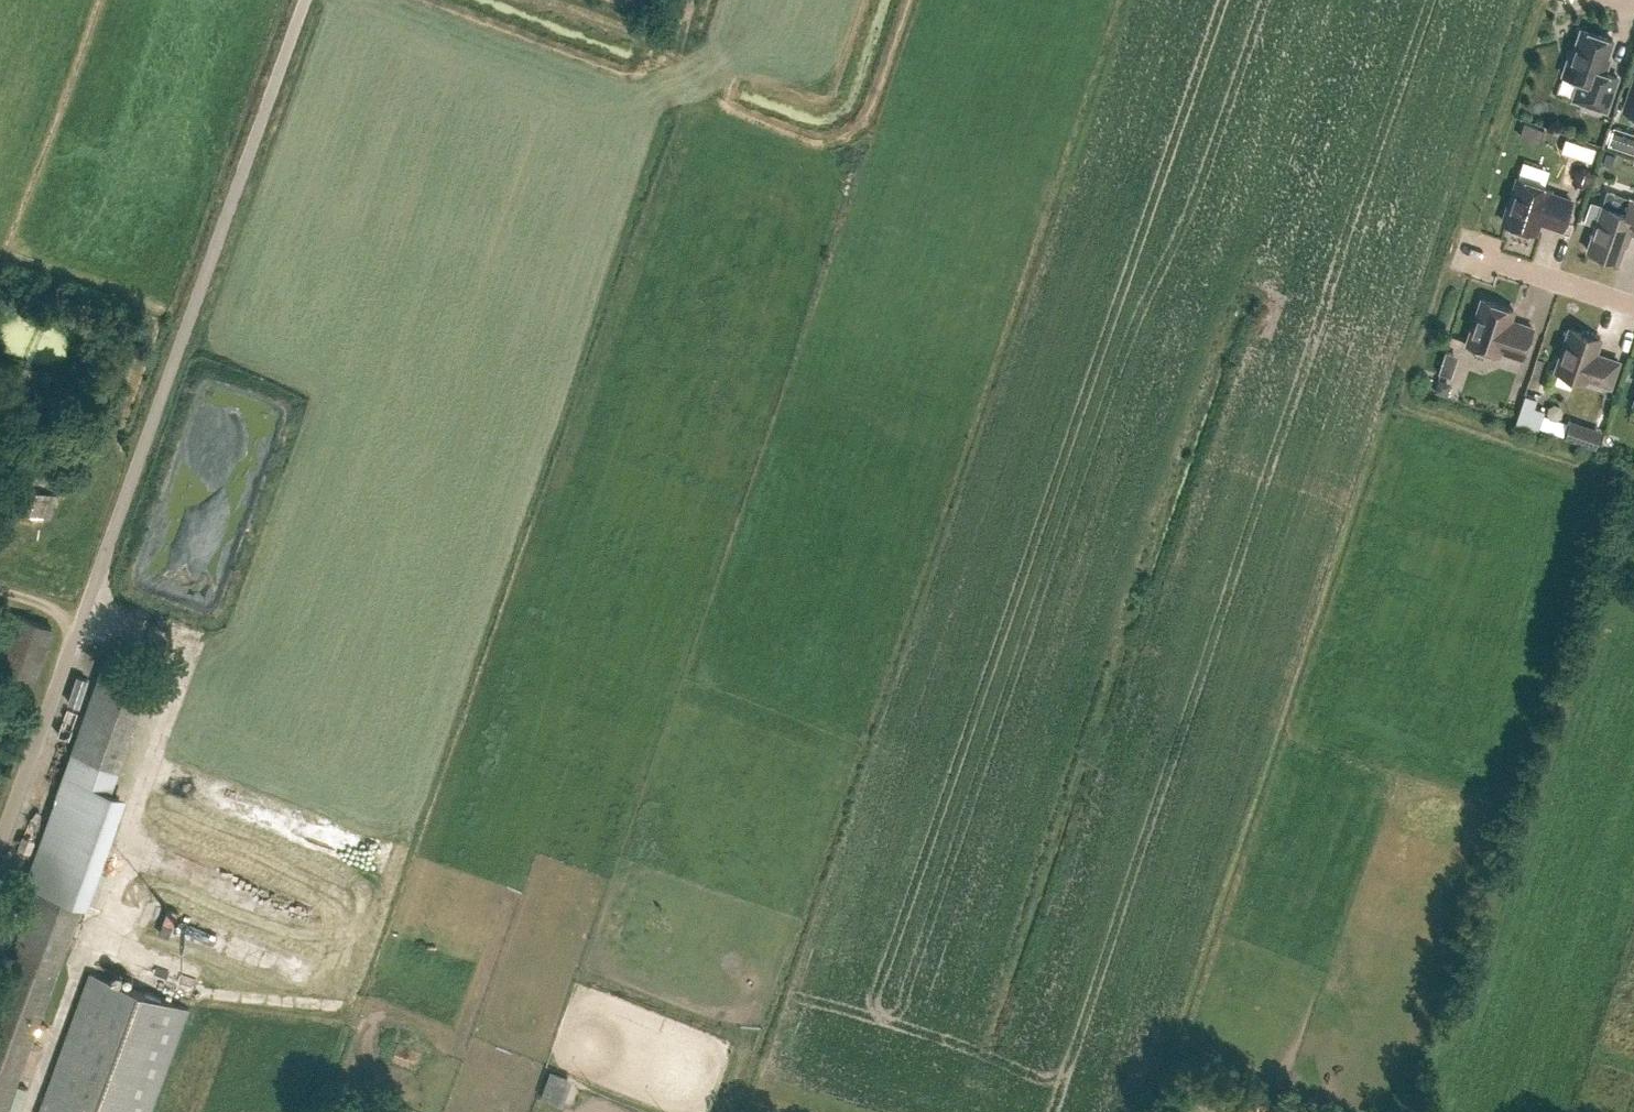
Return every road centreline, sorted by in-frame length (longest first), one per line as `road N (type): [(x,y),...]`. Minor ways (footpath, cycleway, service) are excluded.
road 1 (residential): [(1633,306),(1462,250)]

